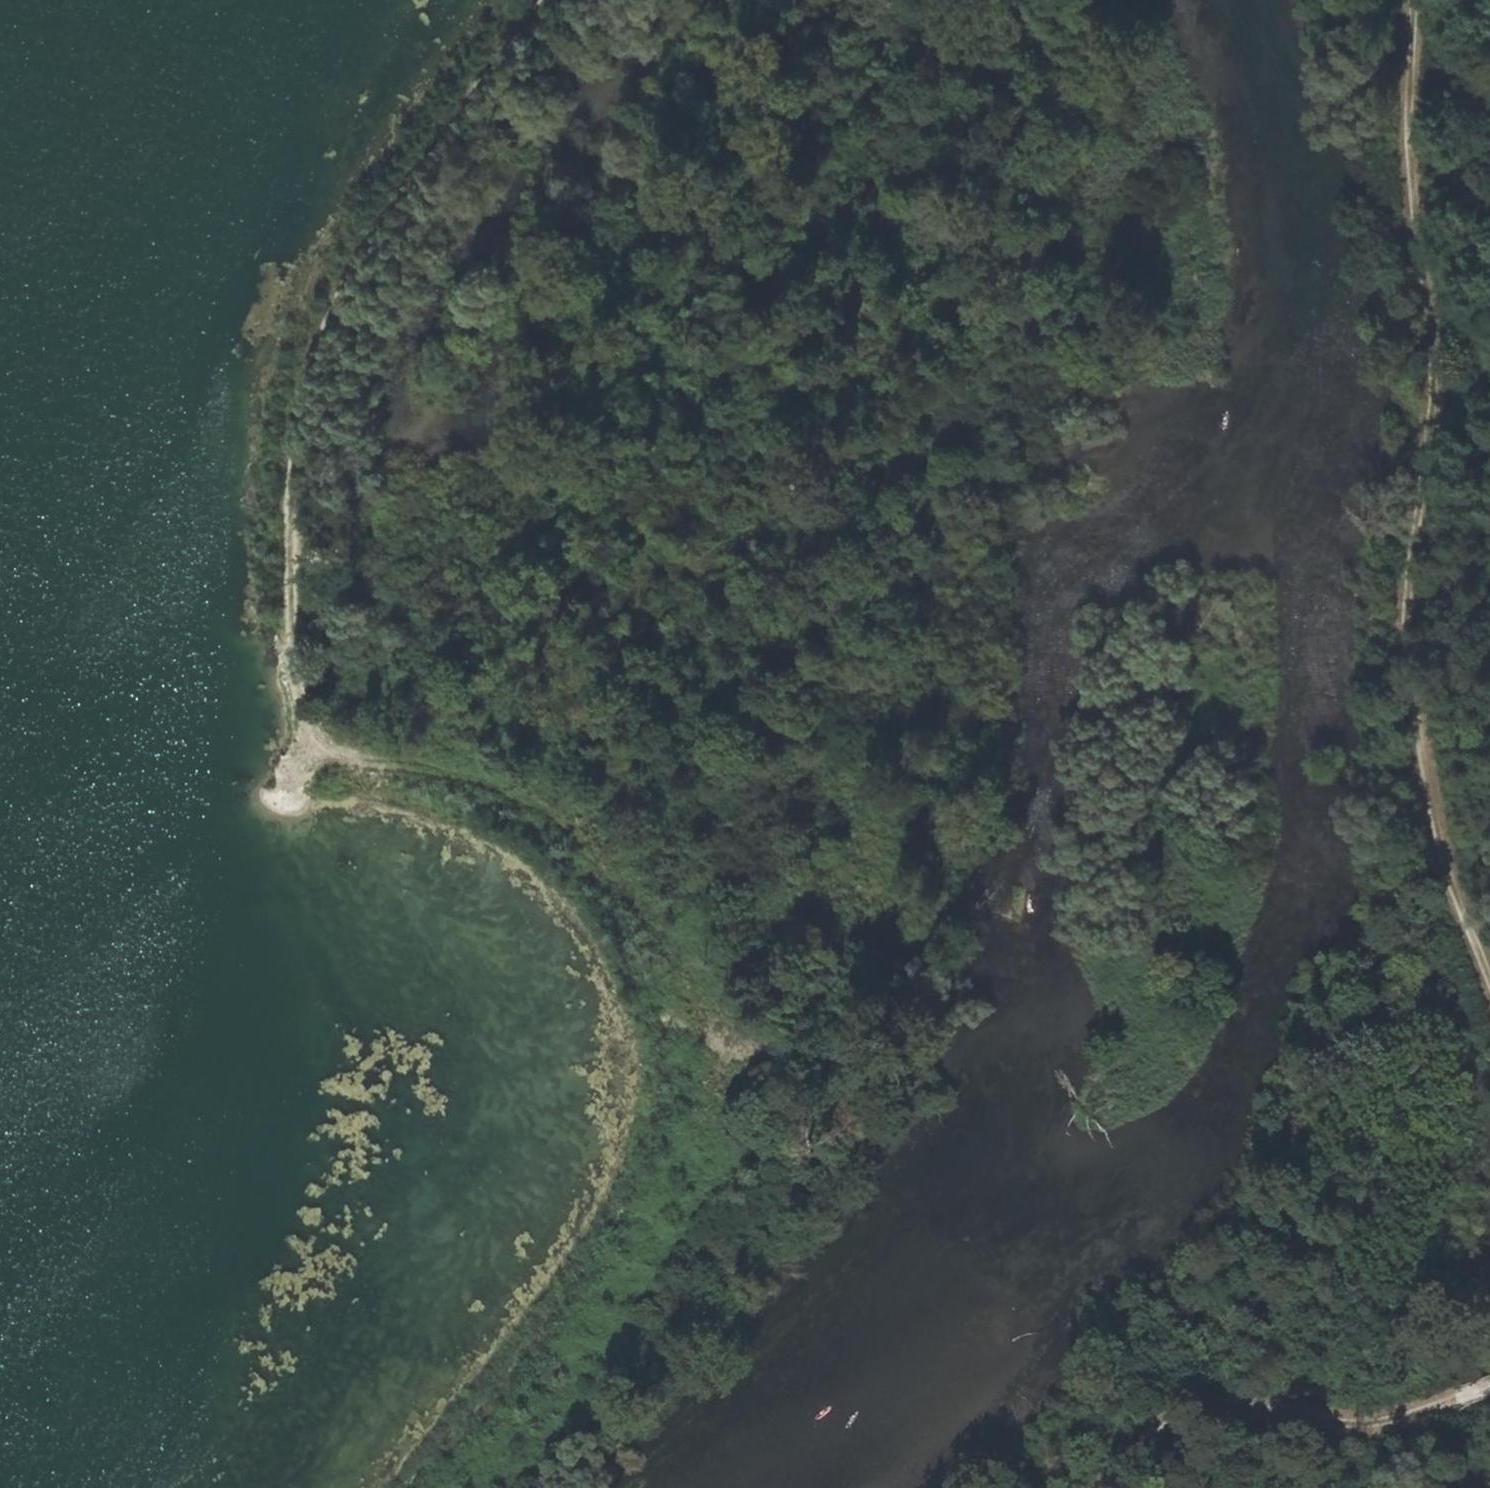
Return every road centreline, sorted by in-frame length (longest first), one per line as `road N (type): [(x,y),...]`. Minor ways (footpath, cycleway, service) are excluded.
road 1 (track): [(1489,989),(1452,901),(1419,685),(1432,327),(1414,160),(1425,0)]
road 2 (track): [(1107,1487),(1190,1415),(1225,1409),(1384,1425),(1489,1392)]

